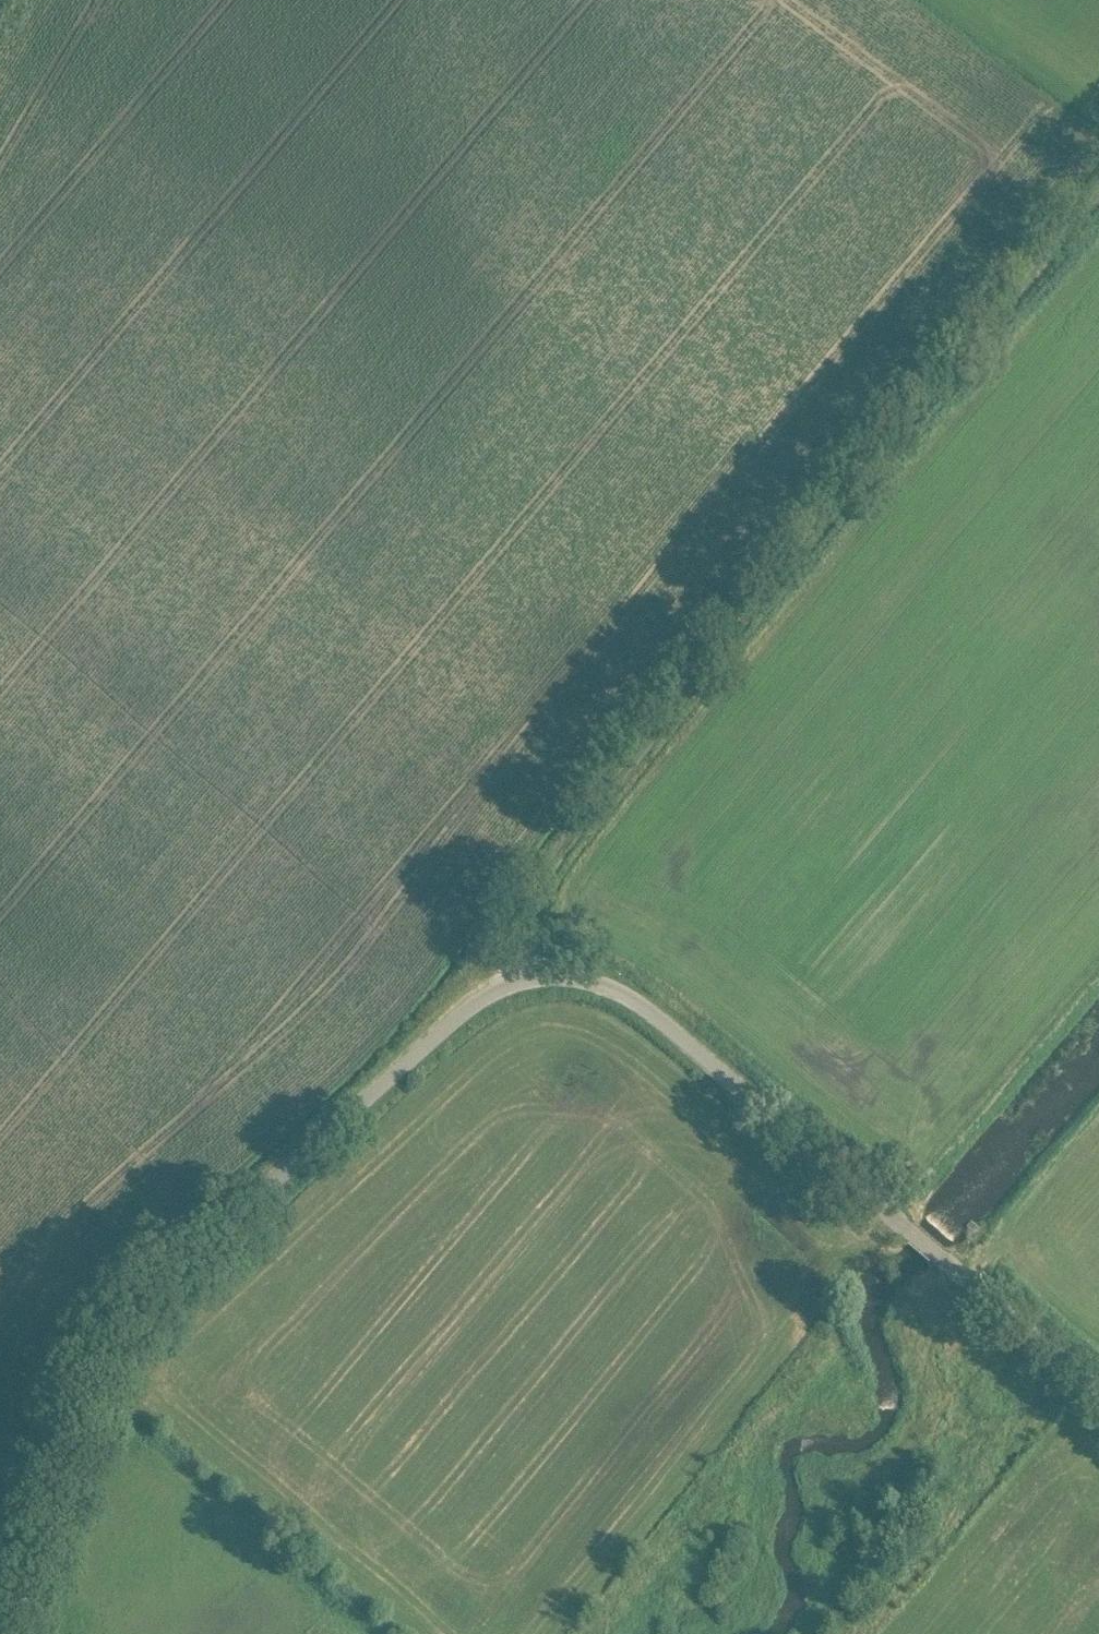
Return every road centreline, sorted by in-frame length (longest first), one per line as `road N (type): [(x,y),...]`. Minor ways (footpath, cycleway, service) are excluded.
road 1 (unclassified): [(6,1633),(74,1396),(140,1306),(479,1001),(534,974),(602,984)]
road 2 (unclassified): [(1098,1390),(646,1011),(602,984)]
road 3 (track): [(964,1278),(1098,1136)]

